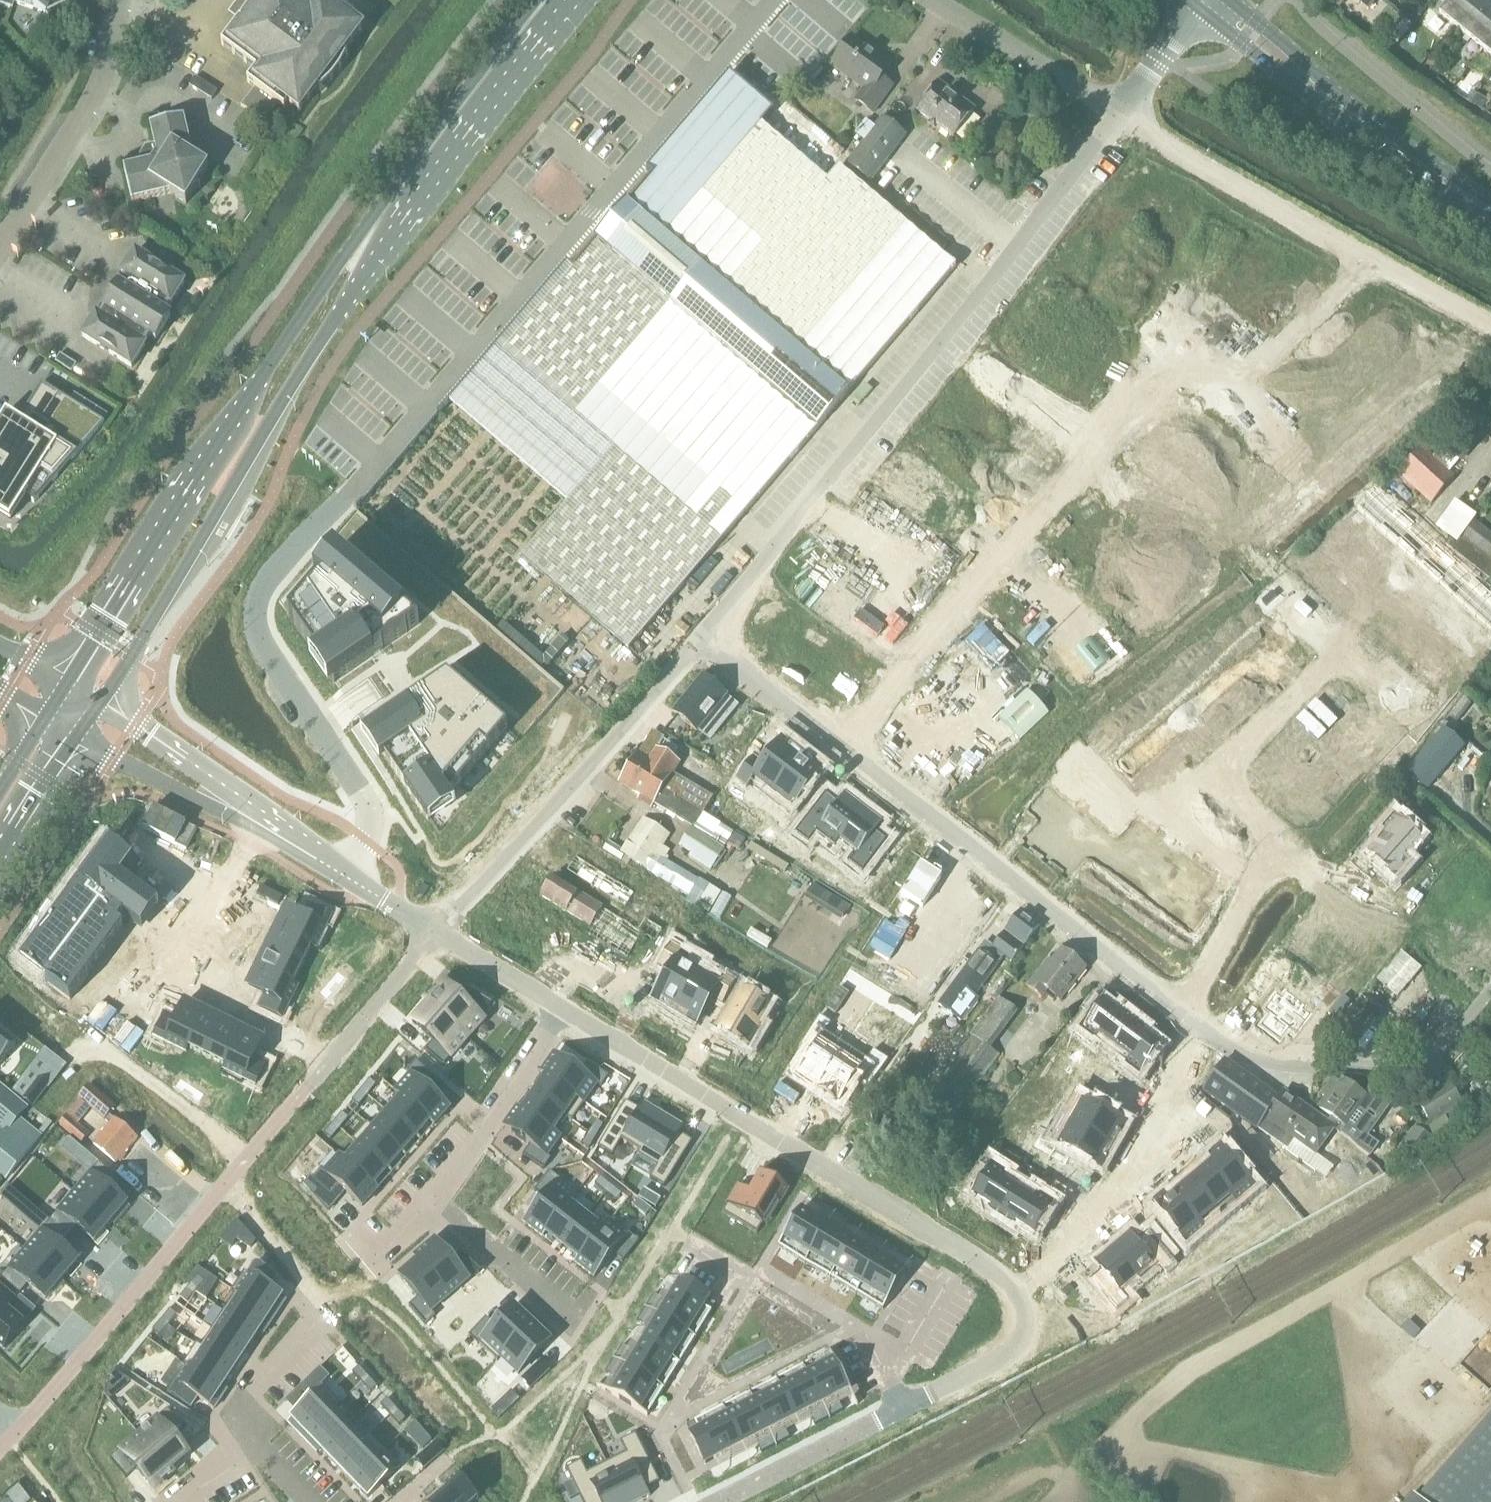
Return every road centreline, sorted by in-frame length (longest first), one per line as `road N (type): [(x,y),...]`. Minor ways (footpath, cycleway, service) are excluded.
road 1 (unclassified): [(705,630),(1120,111)]
road 2 (residential): [(559,1007),(1019,1292)]
road 3 (primary): [(357,254),(329,279),(63,683)]
road 4 (primary): [(101,702),(346,295),(357,254)]
road 5 (residential): [(1183,1011),(1266,856),(1191,790),(1341,645)]
road 6 (residential): [(343,877),(366,838),(360,802),(262,636),(256,602),(263,583),(340,501)]
road 7 (residential): [(842,748),(1183,1011)]
road 8 (unclassified): [(433,931),(705,630)]
road 9 (secondary): [(1490,210),(1380,136),(1211,0)]
road 10 (primary): [(357,254),(565,0)]
road 11 (residential): [(1019,1292),(1108,1201),(1210,1033)]
road 12 (unclassified): [(1376,249),(1120,111)]
road 13 (residential): [(671,1416),(773,1264),(856,1324)]
road 14 (unclassified): [(0,245),(90,103),(118,0)]
road 15 (residential): [(1008,547),(842,748)]
road 16 (residential): [(19,1428),(181,1241)]
road 17 (unclassified): [(1279,1067),(1395,1074),(1422,1067),(1490,991)]
road 18 (unclassified): [(181,1241),(332,1056)]
road 19 (residential): [(559,1007),(437,1200)]
road 20 (unclassified): [(1120,111),(932,0)]
road 21 (residential): [(1233,386),(1181,343),(1089,451)]
road 22 (residential): [(856,1324),(671,1416)]
road 23 (residential): [(1376,249),(1347,287),(1233,386)]
road 24 (residential): [(332,1056),(155,967)]
road 25 (residential): [(904,1412),(728,1501)]
road 26 (residential): [(1019,1292),(1027,1314),(1021,1340),(996,1366),(904,1412)]
road 27 (residential): [(705,630),(842,748)]
road 28 (residential): [(437,1200),(572,1319)]
road 29 (residential): [(321,1317),(232,1414),(252,1440)]
road 30 (unclassified): [(332,1056),(433,931)]
road 31 (unclassified): [(75,737),(188,795),(221,801)]
road 32 (unclassified): [(221,801),(204,770),(101,702)]
road 33 (residential): [(433,931),(559,1007)]
road 34 (unclassified): [(343,877),(221,801)]
road 35 (unclassified): [(1120,111),(1202,0)]
road 36 (residential): [(1233,386),(1328,486)]
road 37 (residential): [(1008,547),(1094,654)]
road 38 (primary): [(0,850),(75,737)]
road 39 (unclassified): [(1490,317),(1376,249)]

